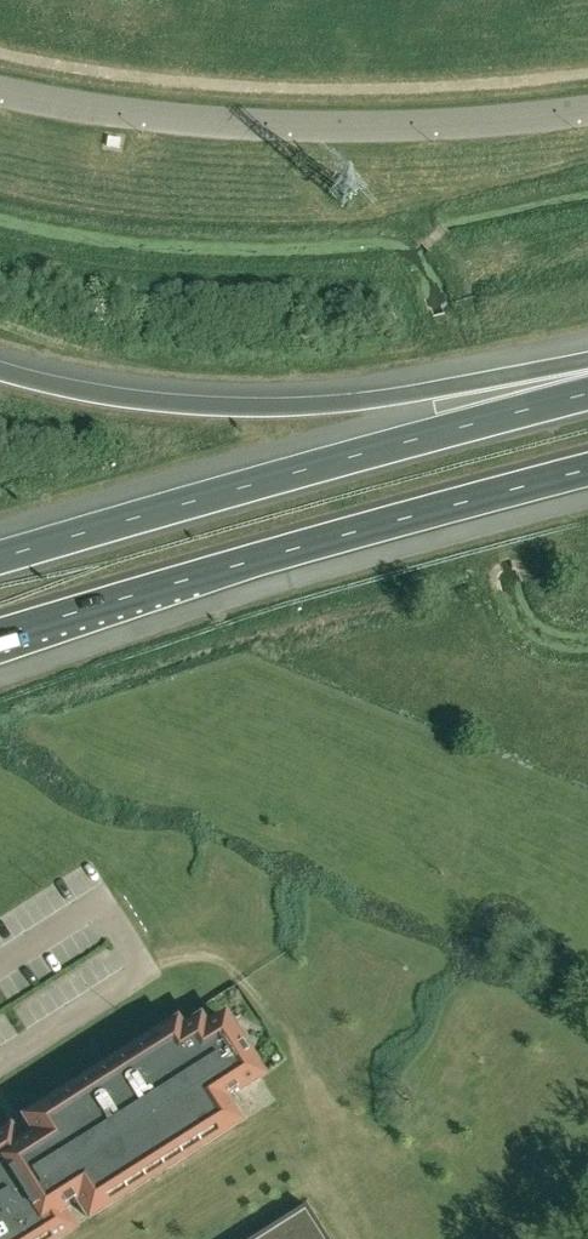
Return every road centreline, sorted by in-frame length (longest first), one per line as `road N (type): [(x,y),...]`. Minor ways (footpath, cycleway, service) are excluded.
road 1 (motorway): [(0,637),(587,471)]
road 2 (motorway): [(587,394),(0,557)]
road 3 (motorway): [(587,367),(281,408),(127,399),(0,370)]
road 4 (unclassified): [(0,90),(109,110),(281,124),(464,122),(587,109)]

